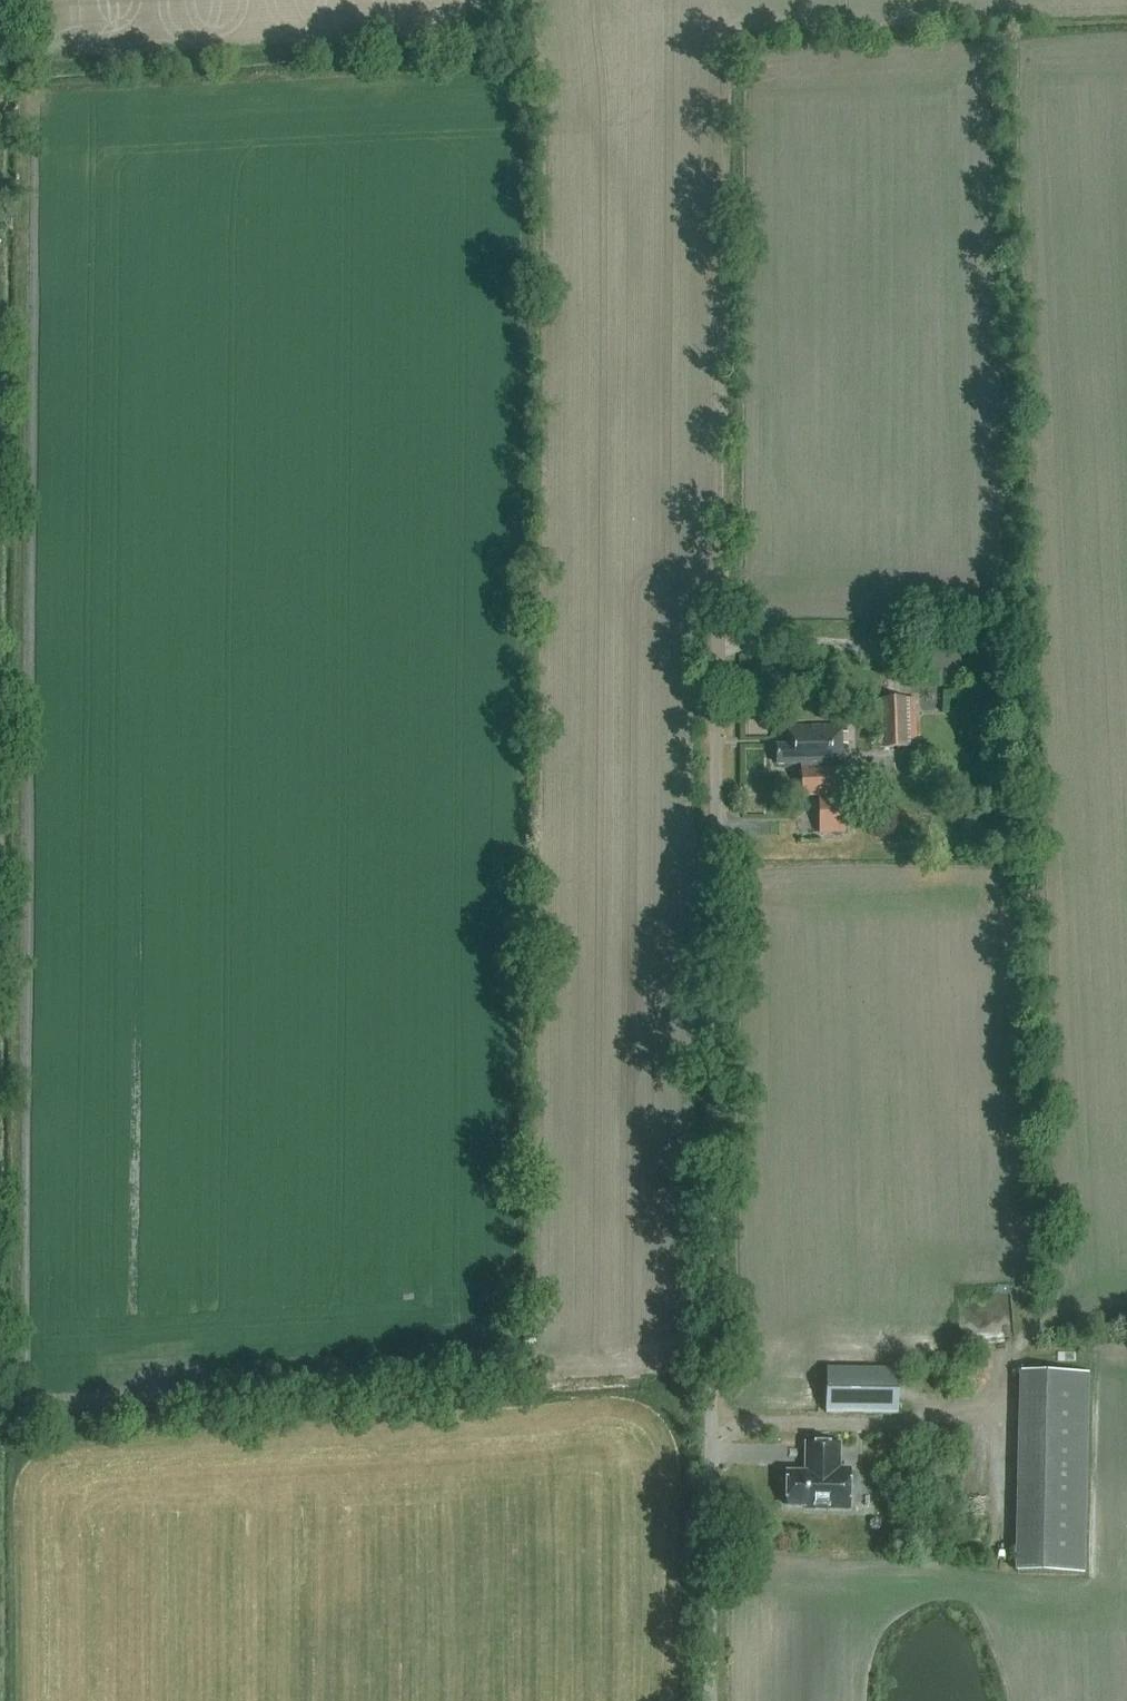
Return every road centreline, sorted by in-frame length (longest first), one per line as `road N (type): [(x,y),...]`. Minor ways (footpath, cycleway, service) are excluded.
road 1 (unclassified): [(703,668),(700,1700)]

